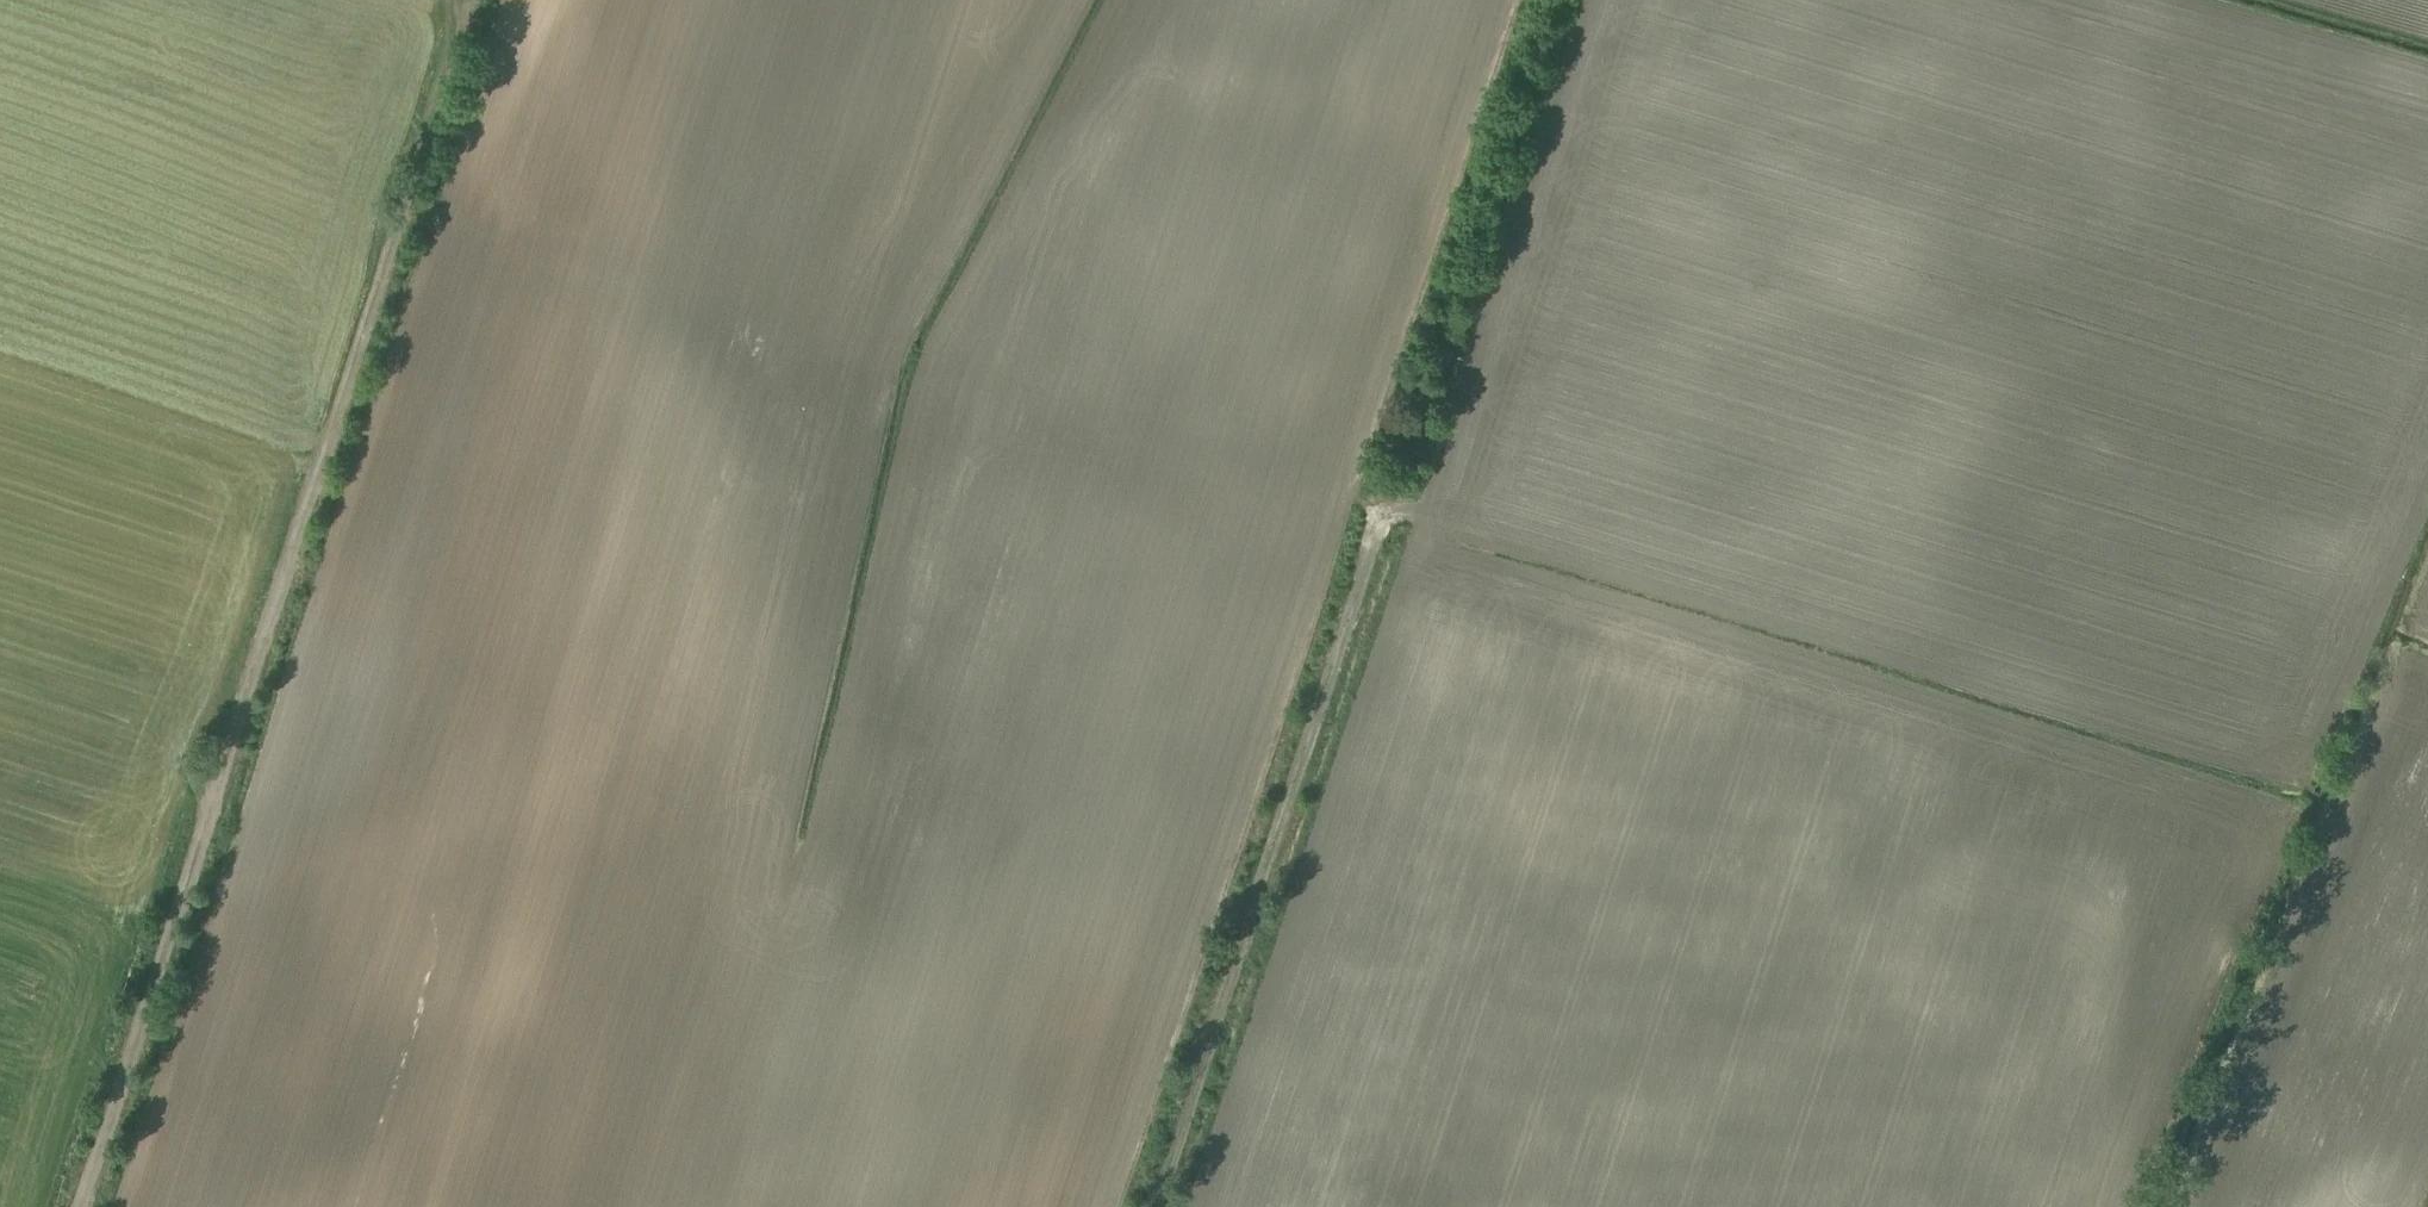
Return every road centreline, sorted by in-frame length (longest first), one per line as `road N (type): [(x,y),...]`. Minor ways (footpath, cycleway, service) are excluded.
road 1 (track): [(83,1206),(470,0)]
road 2 (track): [(1158,1206),(1390,504)]

